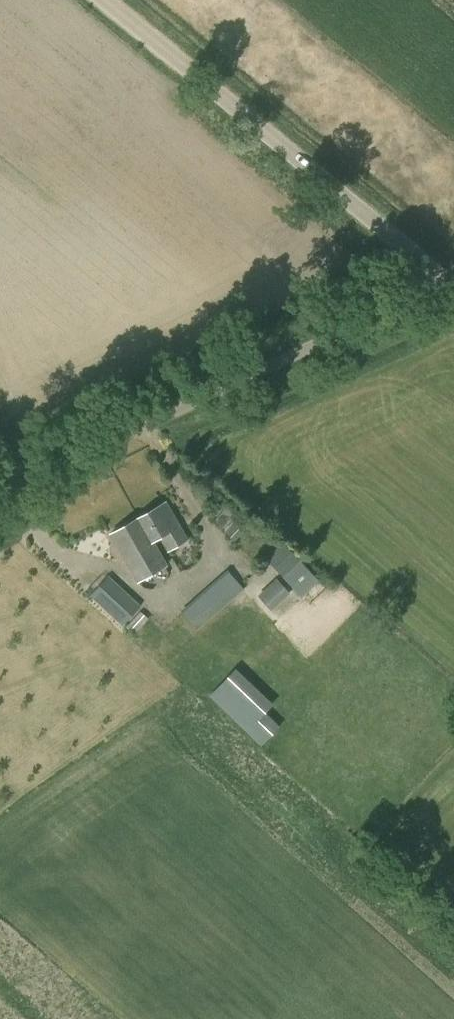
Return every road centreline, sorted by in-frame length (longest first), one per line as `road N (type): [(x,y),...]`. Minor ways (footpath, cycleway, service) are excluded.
road 1 (unclassified): [(0,494),(448,283)]
road 2 (unclassified): [(448,283),(103,0)]

